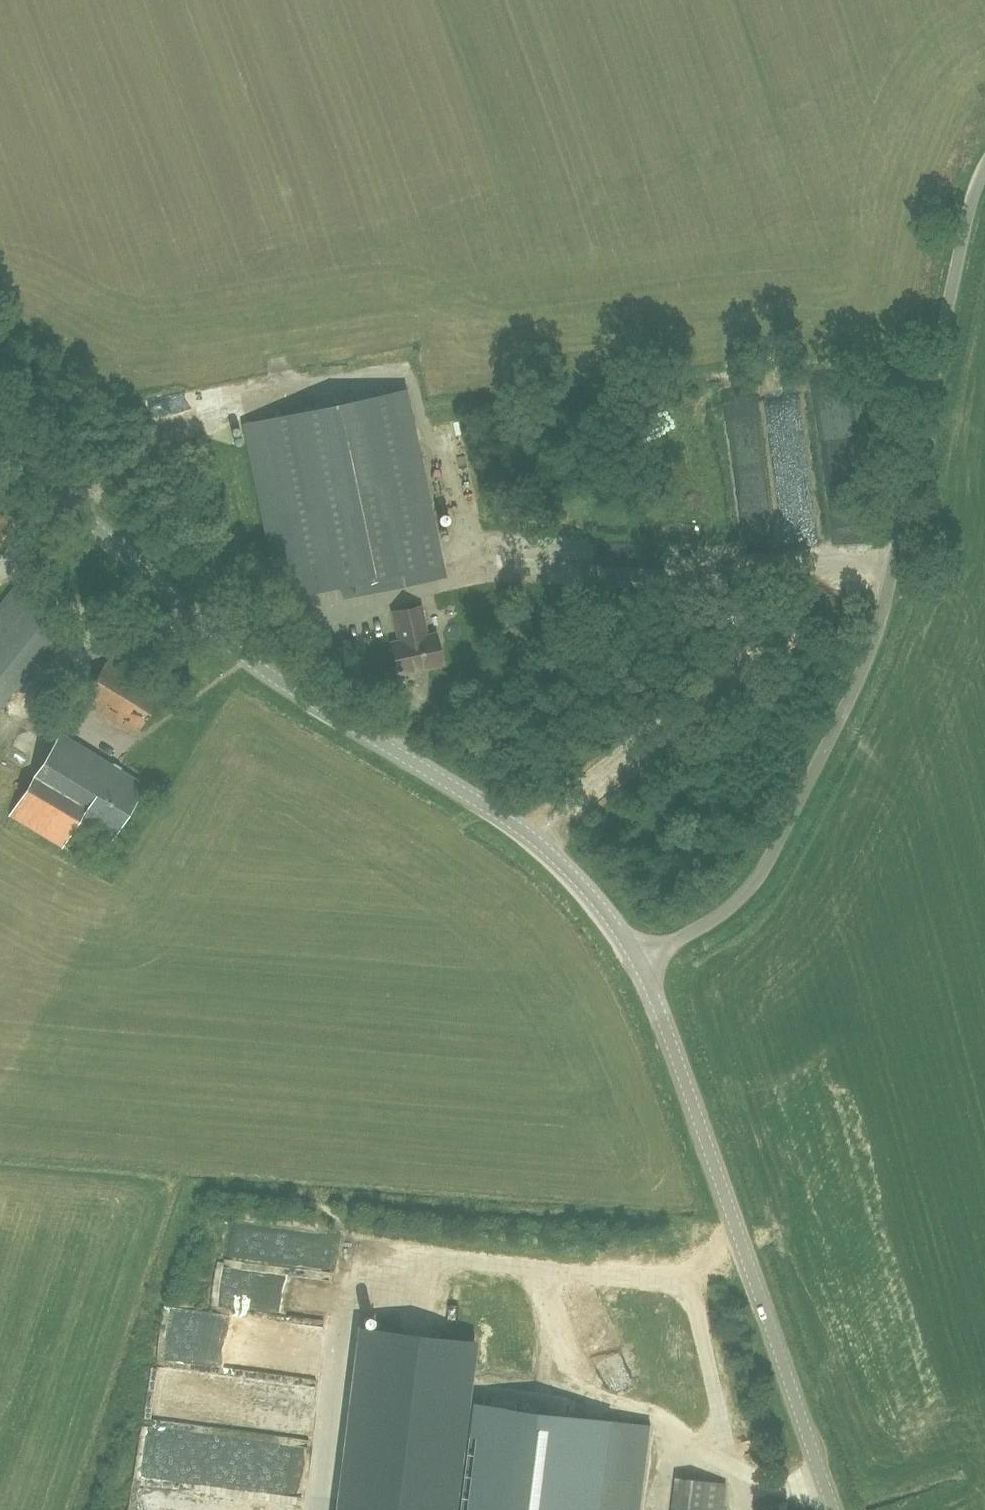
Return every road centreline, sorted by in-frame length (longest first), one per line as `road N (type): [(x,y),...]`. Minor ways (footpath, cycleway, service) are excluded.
road 1 (unclassified): [(639,965),(732,905),(860,680),(962,202),(984,162)]
road 2 (tertiary): [(639,965),(596,903),(529,837),(219,641),(0,439)]
road 3 (tertiary): [(834,1509),(639,965)]

